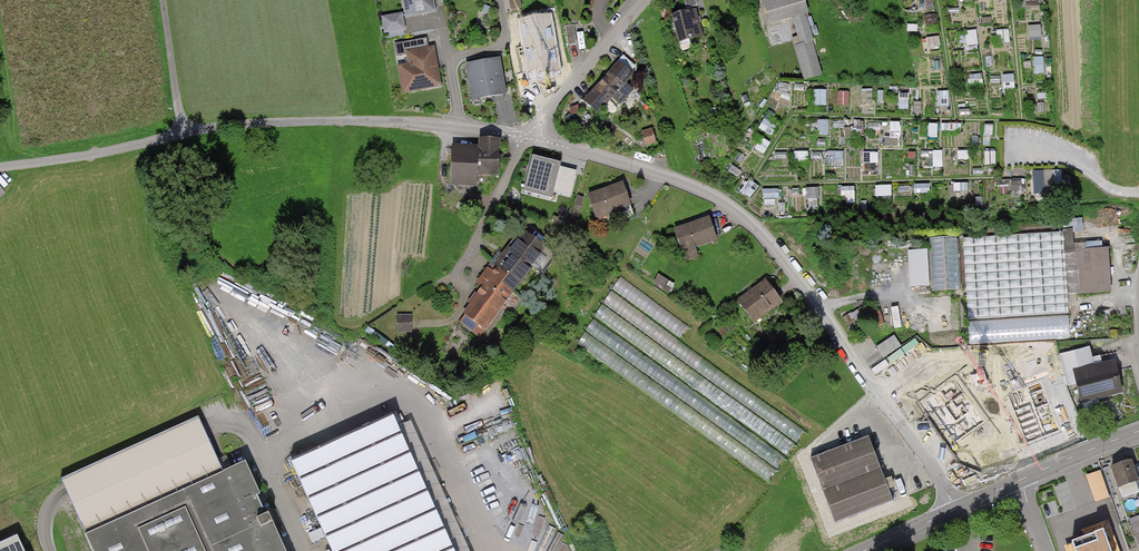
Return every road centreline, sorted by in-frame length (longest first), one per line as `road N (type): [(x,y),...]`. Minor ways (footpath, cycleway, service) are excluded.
road 1 (residential): [(955,509),(752,224),(681,181),(524,137)]
road 2 (residential): [(182,131),(390,121),(524,137)]
road 3 (residential): [(955,509),(1138,432)]
road 4 (residential): [(0,166),(182,131)]
road 5 (residential): [(524,137),(642,0)]
road 6 (residential): [(524,137),(475,244),(445,282)]
road 7 (residential): [(164,0),(182,131)]

